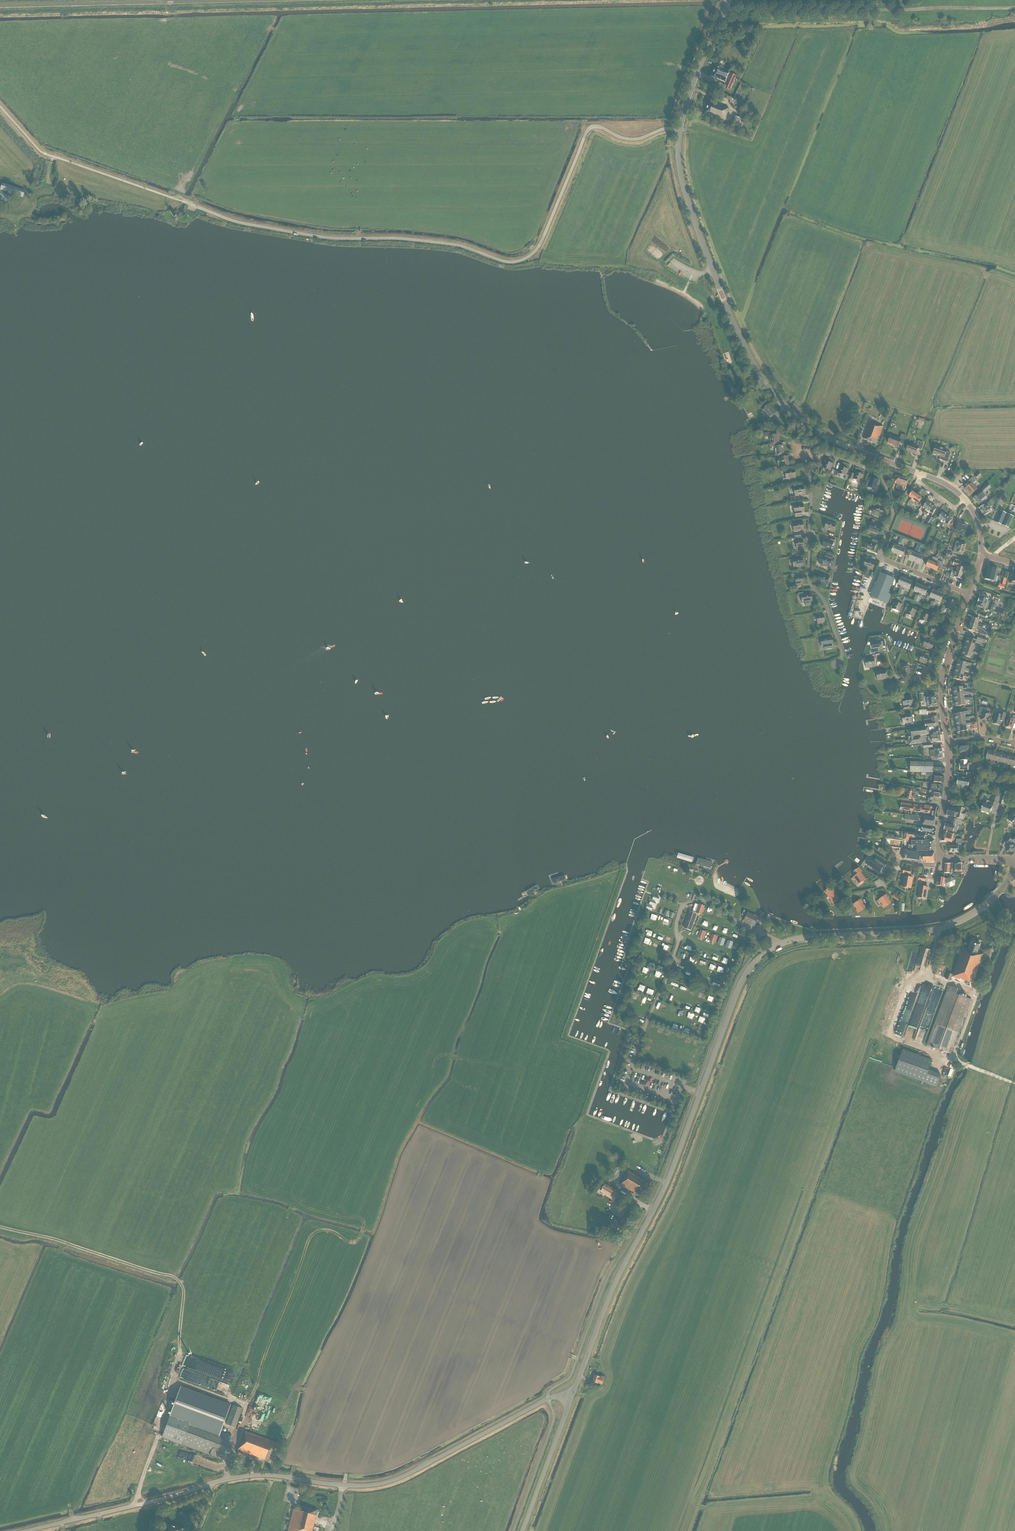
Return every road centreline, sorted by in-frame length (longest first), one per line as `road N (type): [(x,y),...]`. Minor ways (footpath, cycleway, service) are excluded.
road 1 (tertiary): [(572,1396),(754,964),(801,938),(958,922),(996,894),(1014,860)]
road 2 (unclassified): [(184,202),(248,224),(321,237),(445,243),(513,262),(541,243),(588,128),(631,139),(680,129)]
road 3 (unclassified): [(572,1396),(549,1398),(385,1483),(246,1476),(25,1530)]
road 4 (residential): [(968,593),(878,557),(894,512),(882,476),(823,455),(811,478),(809,586),(841,651),(833,662)]
road 5 (tertiary): [(921,474),(820,433),(765,381),(690,207),(680,129)]
road 6 (unclassified): [(722,13),(1014,8)]
road 7 (track): [(176,1380),(183,1298),(175,1279),(0,1227)]
road 8 (tertiary): [(522,1530),(572,1396)]
road 9 (residential): [(941,853),(936,867),(905,860),(894,881),(841,899)]
road 10 (tertiary): [(680,129),(722,13)]

